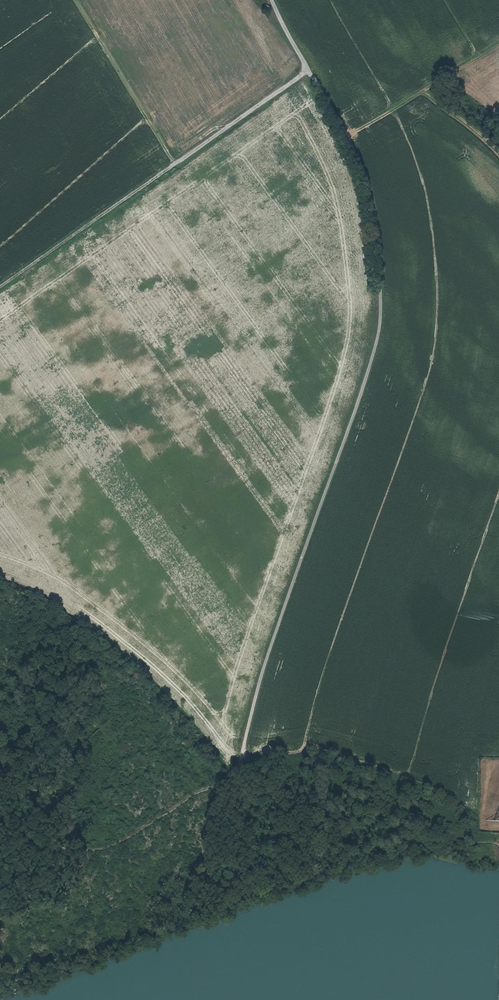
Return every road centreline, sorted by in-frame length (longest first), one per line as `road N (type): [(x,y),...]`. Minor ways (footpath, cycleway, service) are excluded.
road 1 (unclassified): [(272,0),(367,187),(380,295),(370,367),(242,754)]
road 2 (track): [(0,291),(311,70)]
road 3 (track): [(0,849),(44,843),(96,850),(121,841),(232,777),(242,754)]
road 4 (track): [(348,140),(498,42)]
road 5 (track): [(232,777),(262,814),(308,845),(312,873)]

